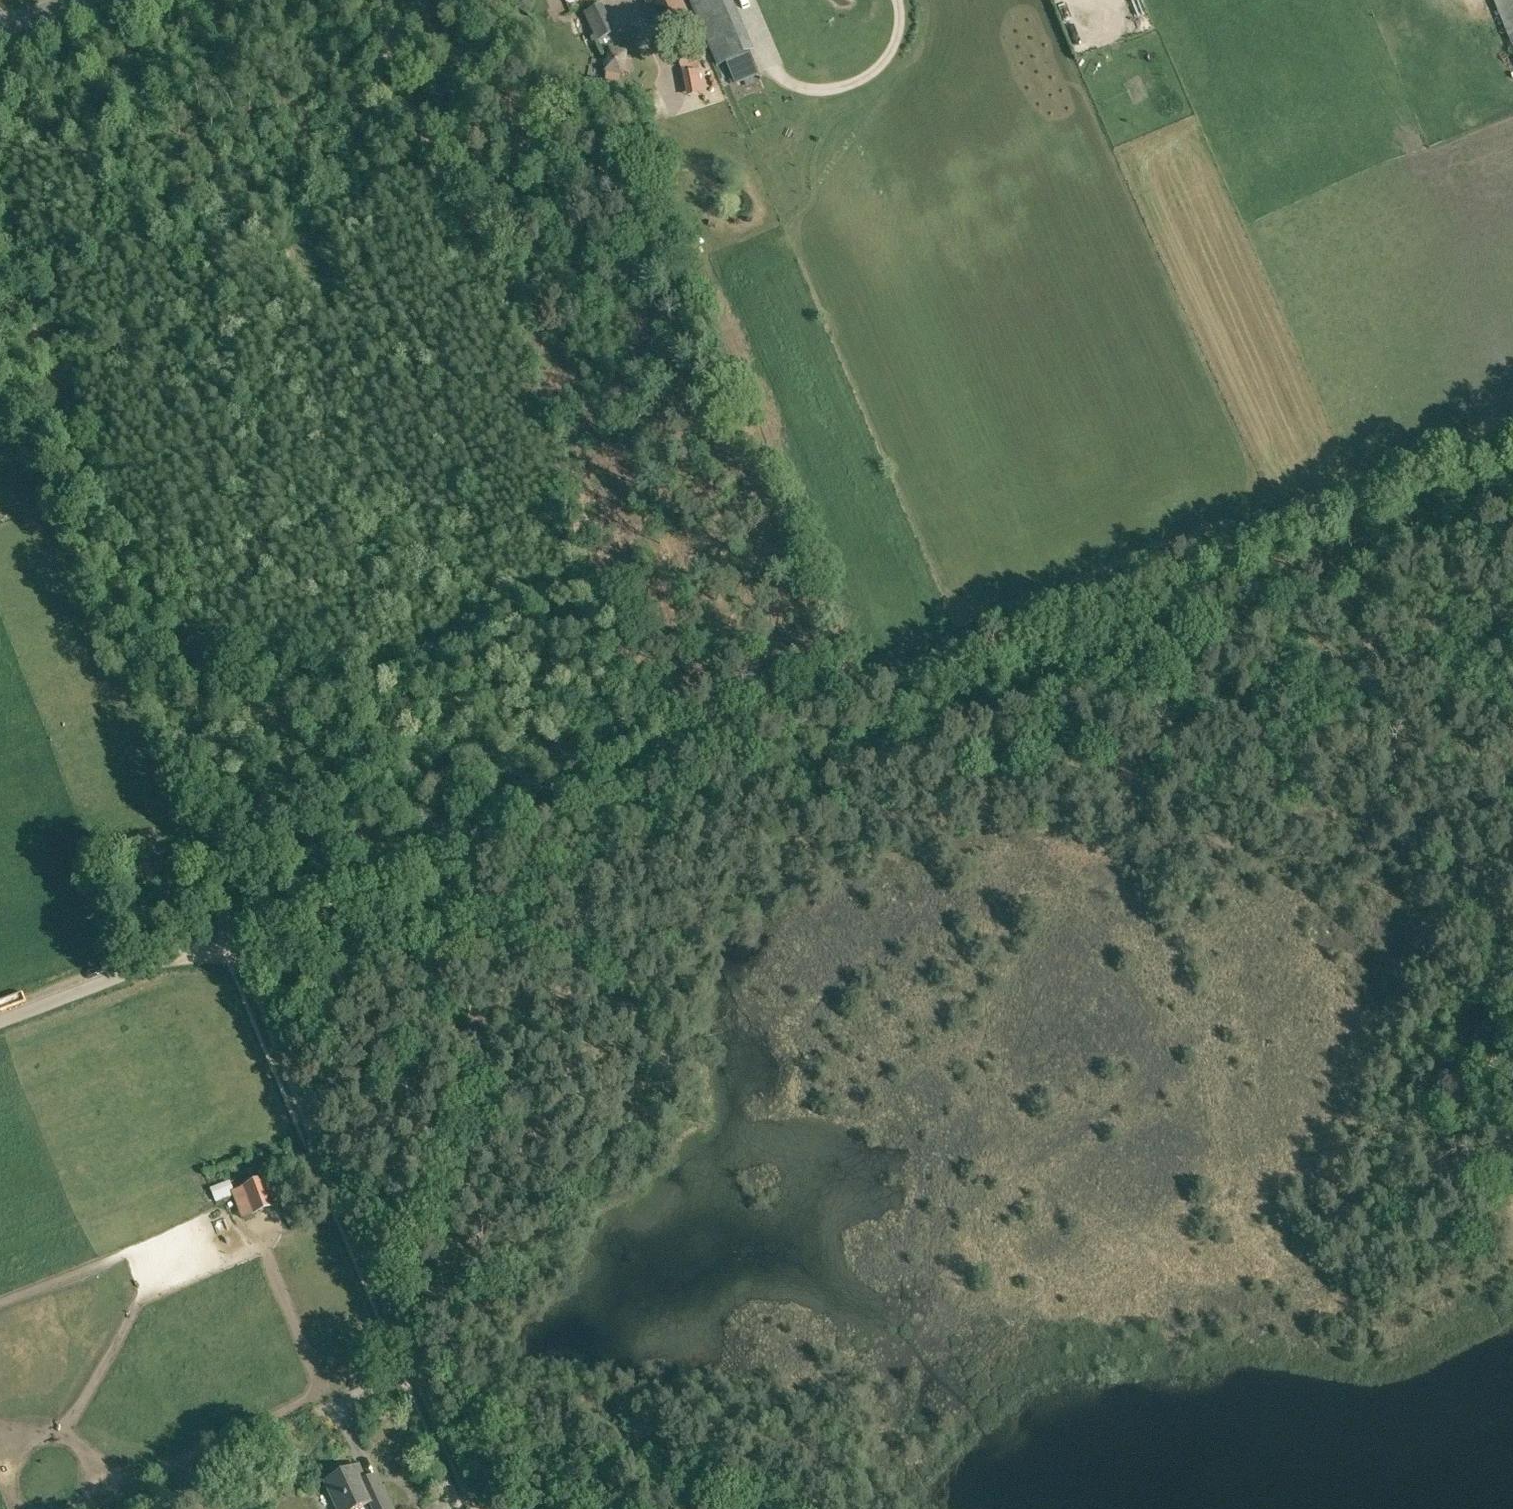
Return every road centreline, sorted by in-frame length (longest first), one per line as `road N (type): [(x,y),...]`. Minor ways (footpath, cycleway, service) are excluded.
road 1 (track): [(231,935),(1512,433)]
road 2 (track): [(477,1508),(231,935)]
road 3 (unclassified): [(0,1023),(231,935)]

